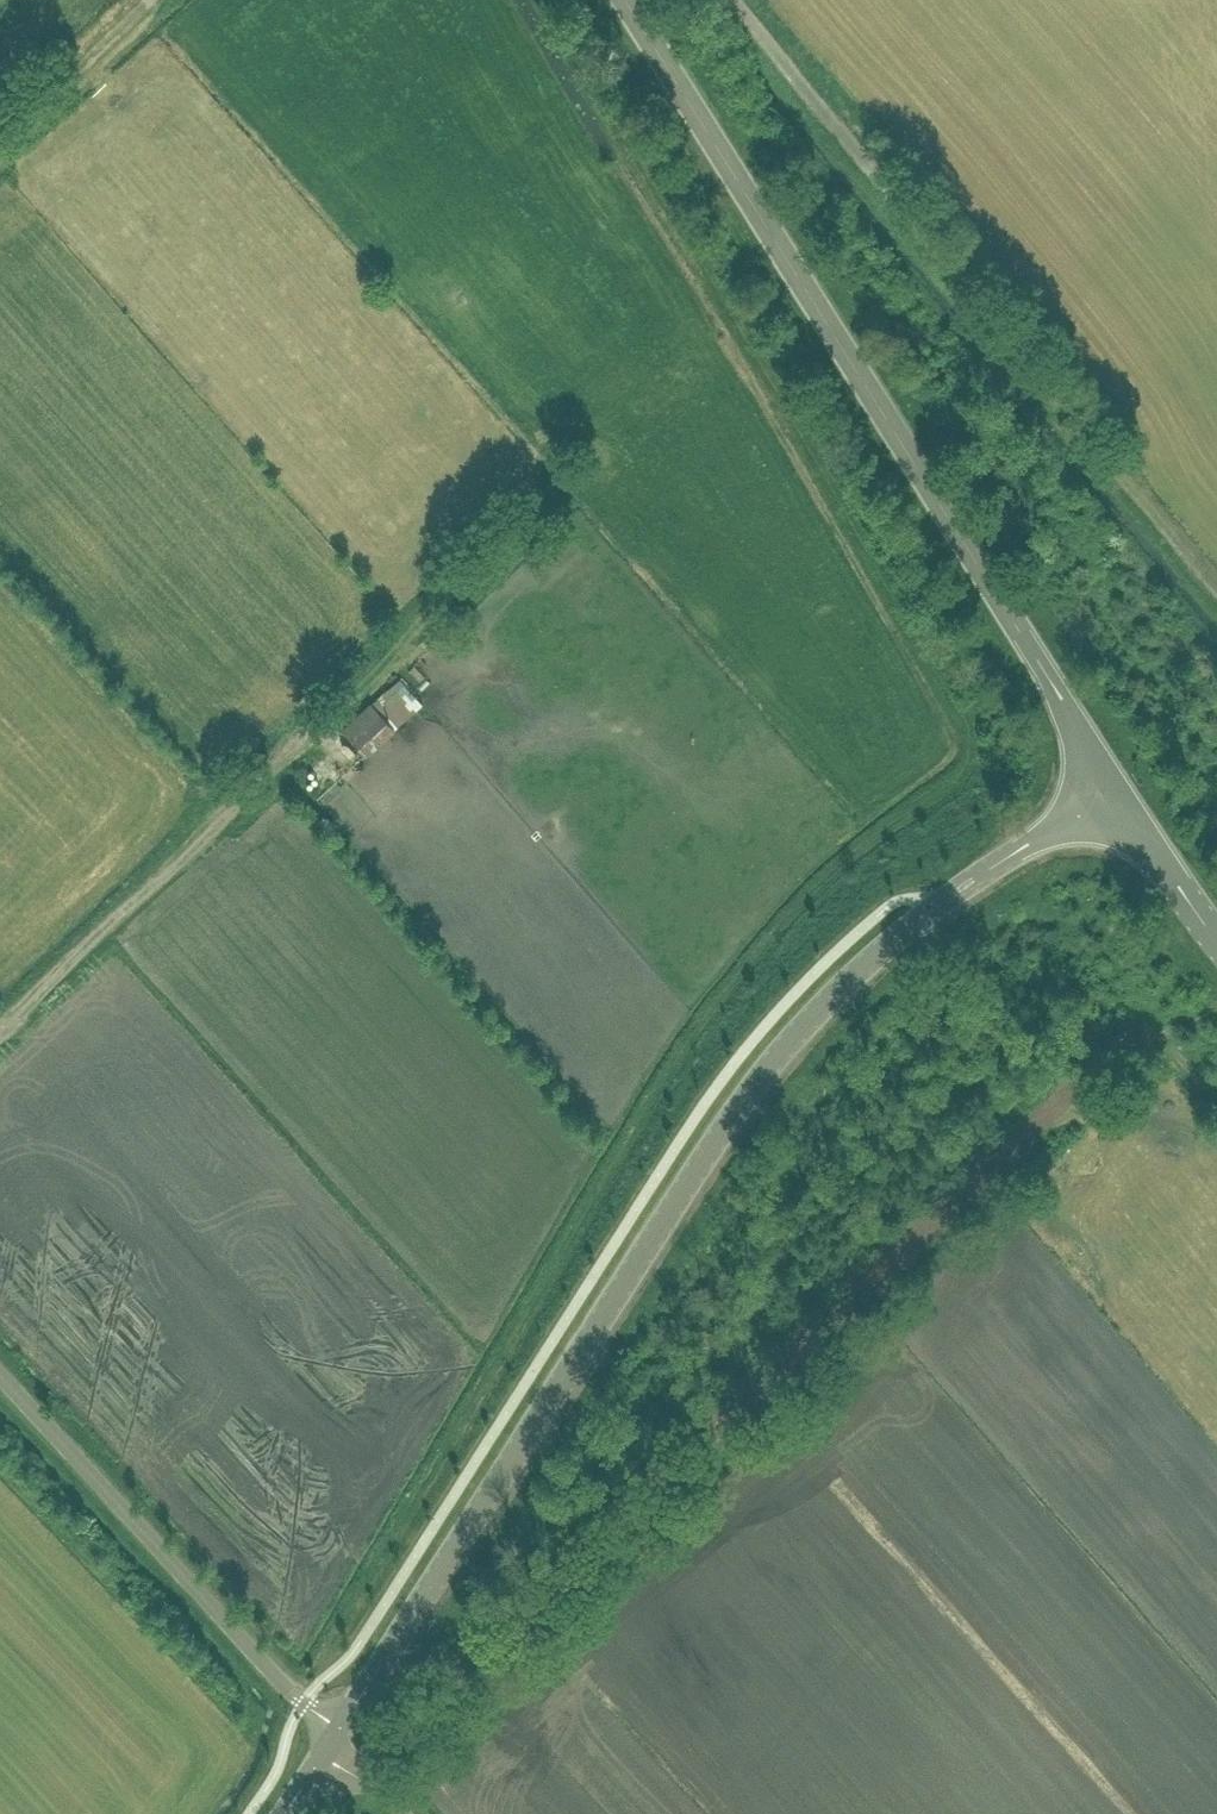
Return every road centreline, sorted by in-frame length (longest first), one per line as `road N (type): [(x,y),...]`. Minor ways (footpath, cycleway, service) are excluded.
road 1 (tertiary): [(332,1735),(708,1150),(812,1014),(942,899),(1114,783)]
road 2 (track): [(1216,1100),(1152,1042),(1116,1048),(396,1744),(361,1766)]
road 3 (unclassified): [(1114,783),(628,0)]
road 4 (track): [(0,1025),(563,483)]
road 5 (unclassified): [(332,1735),(0,1373)]
road 6 (track): [(0,142),(150,0)]
road 7 (tertiary): [(1216,936),(1114,783)]

